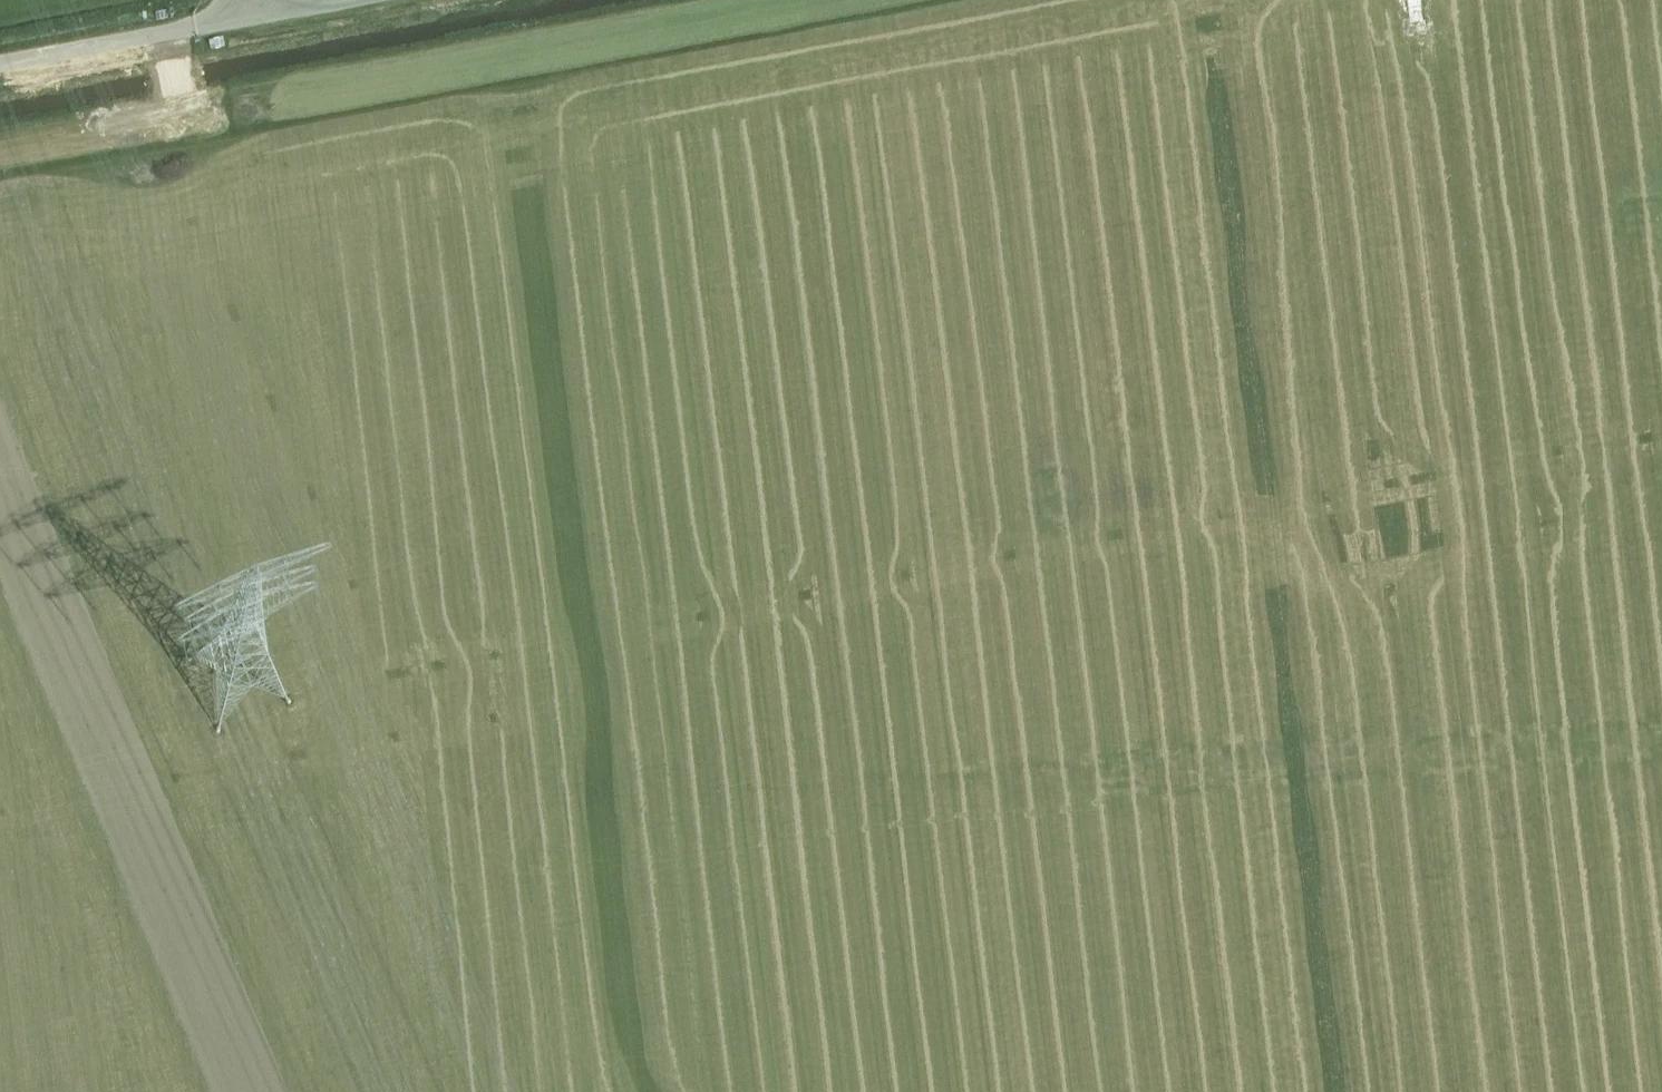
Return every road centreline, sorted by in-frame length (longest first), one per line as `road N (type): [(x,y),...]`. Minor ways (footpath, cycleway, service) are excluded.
road 1 (unclassified): [(0,64),(340,0)]

